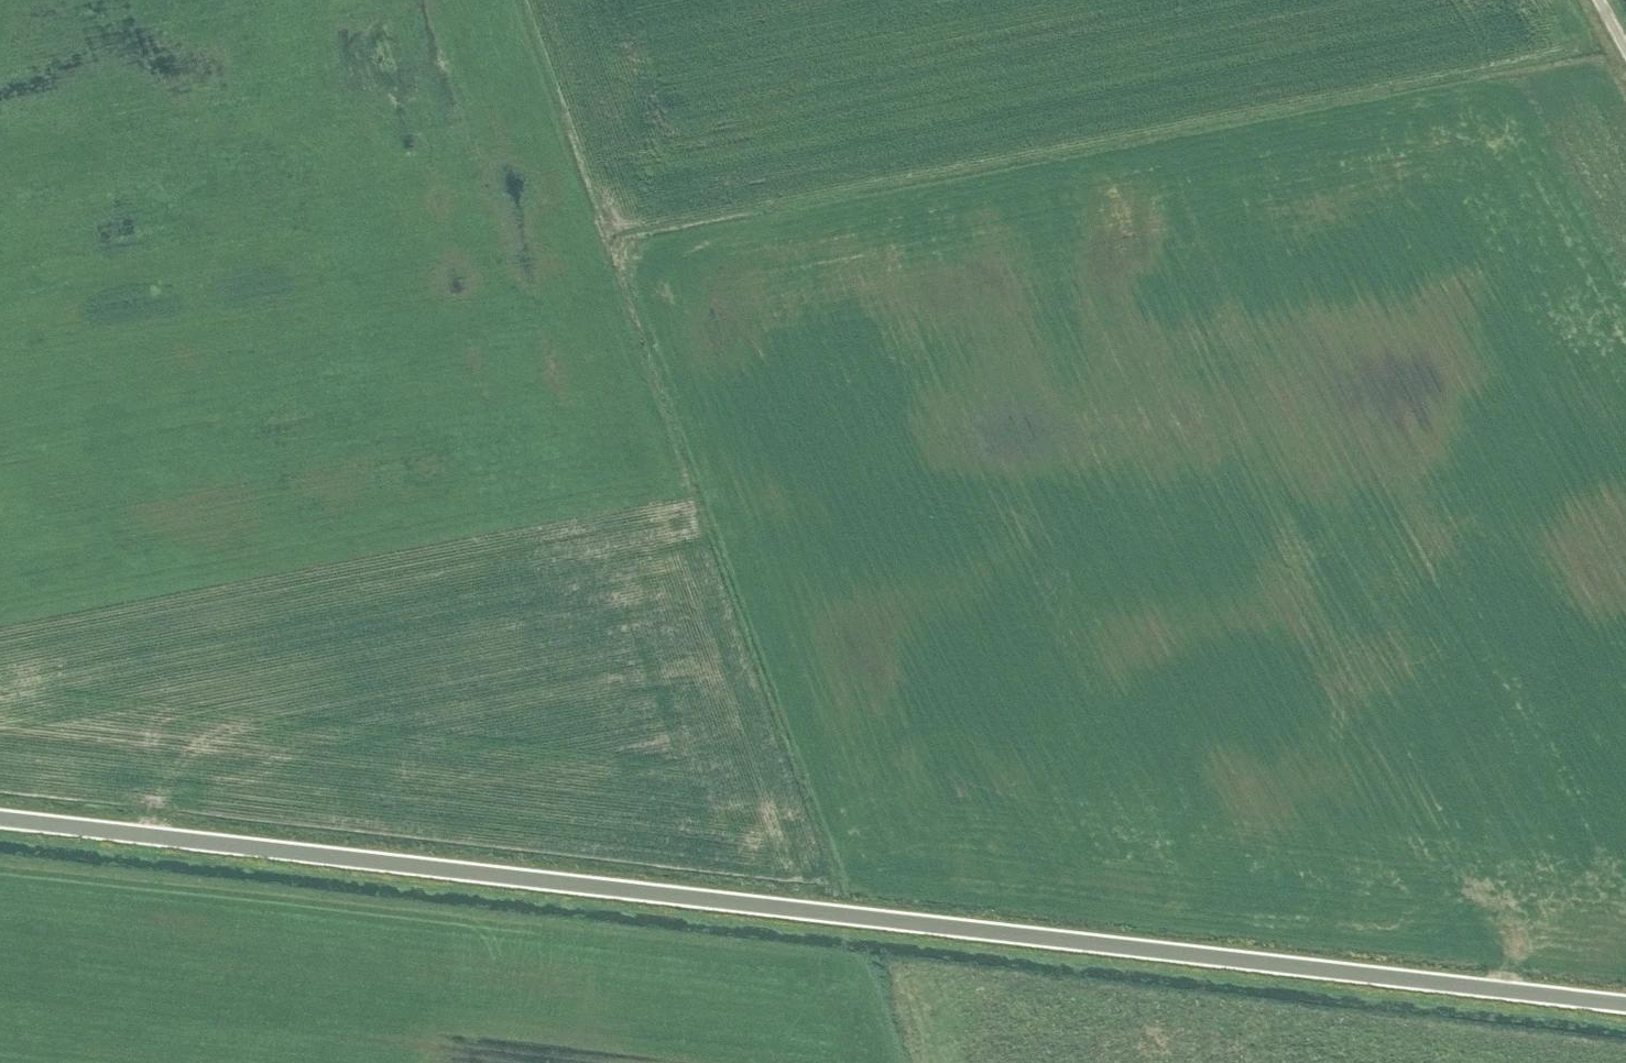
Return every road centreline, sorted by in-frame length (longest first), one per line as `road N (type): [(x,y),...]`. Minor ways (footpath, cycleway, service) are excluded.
road 1 (unclassified): [(1625,1002),(0,817)]

